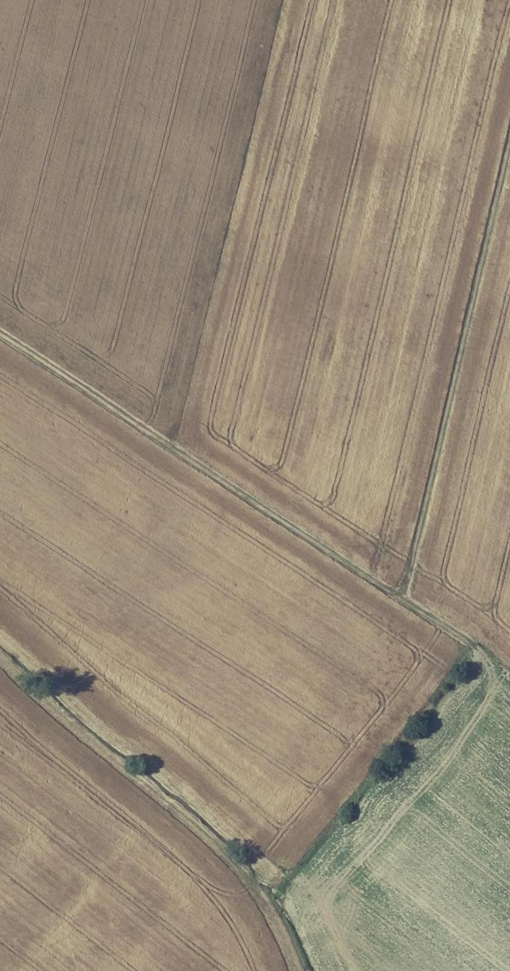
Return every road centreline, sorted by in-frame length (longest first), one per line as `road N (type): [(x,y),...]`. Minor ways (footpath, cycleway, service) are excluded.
road 1 (track): [(0,333),(479,652),(497,677)]
road 2 (track): [(403,601),(509,139)]

